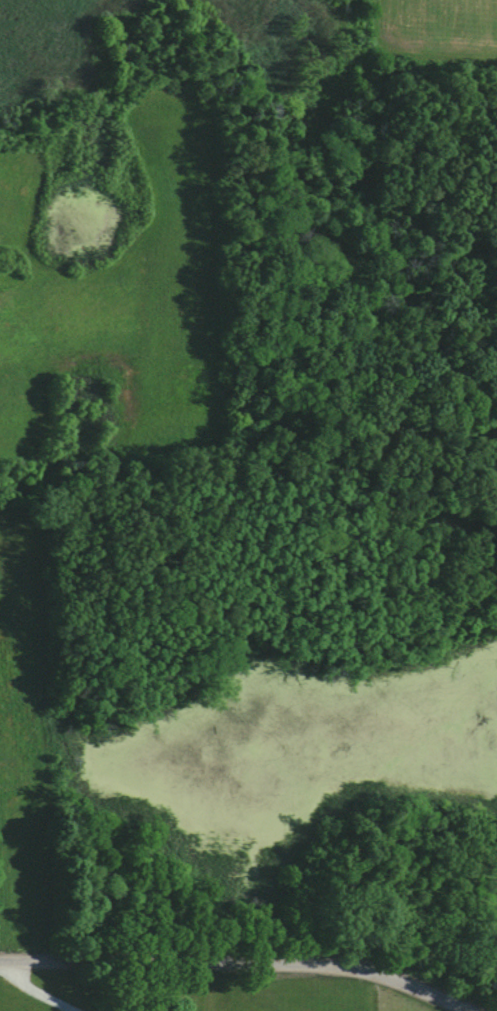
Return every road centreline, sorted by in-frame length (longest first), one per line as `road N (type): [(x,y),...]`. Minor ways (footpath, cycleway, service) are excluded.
road 1 (residential): [(0,968),(351,968),(379,971),(474,1010)]

